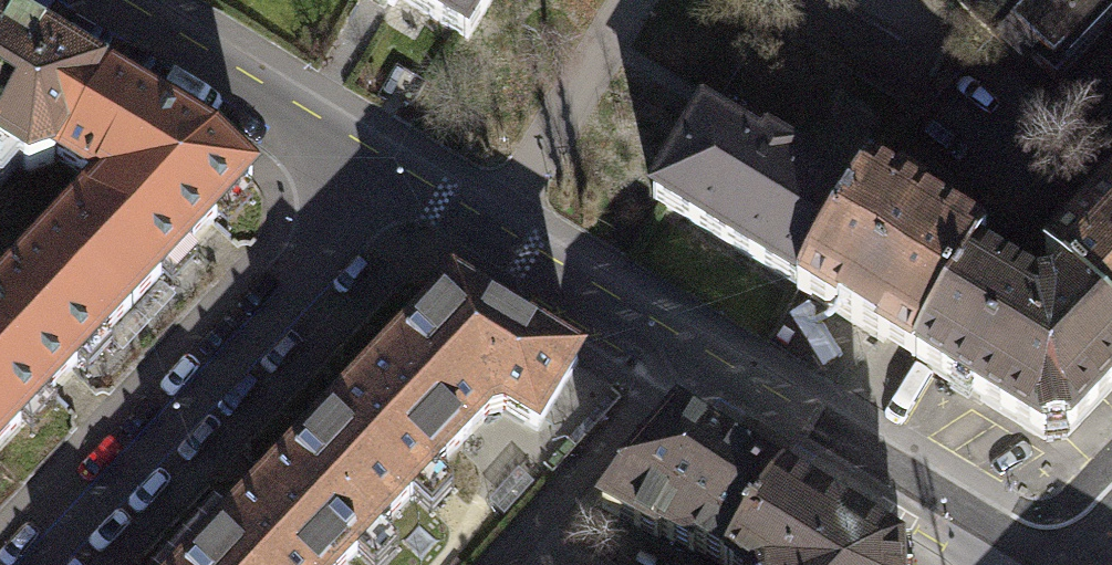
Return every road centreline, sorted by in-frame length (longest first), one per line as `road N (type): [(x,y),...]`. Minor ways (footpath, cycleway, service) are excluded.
road 1 (residential): [(386,179),(1024,564)]
road 2 (residential): [(32,564),(386,179)]
road 3 (residential): [(90,0),(386,179)]

